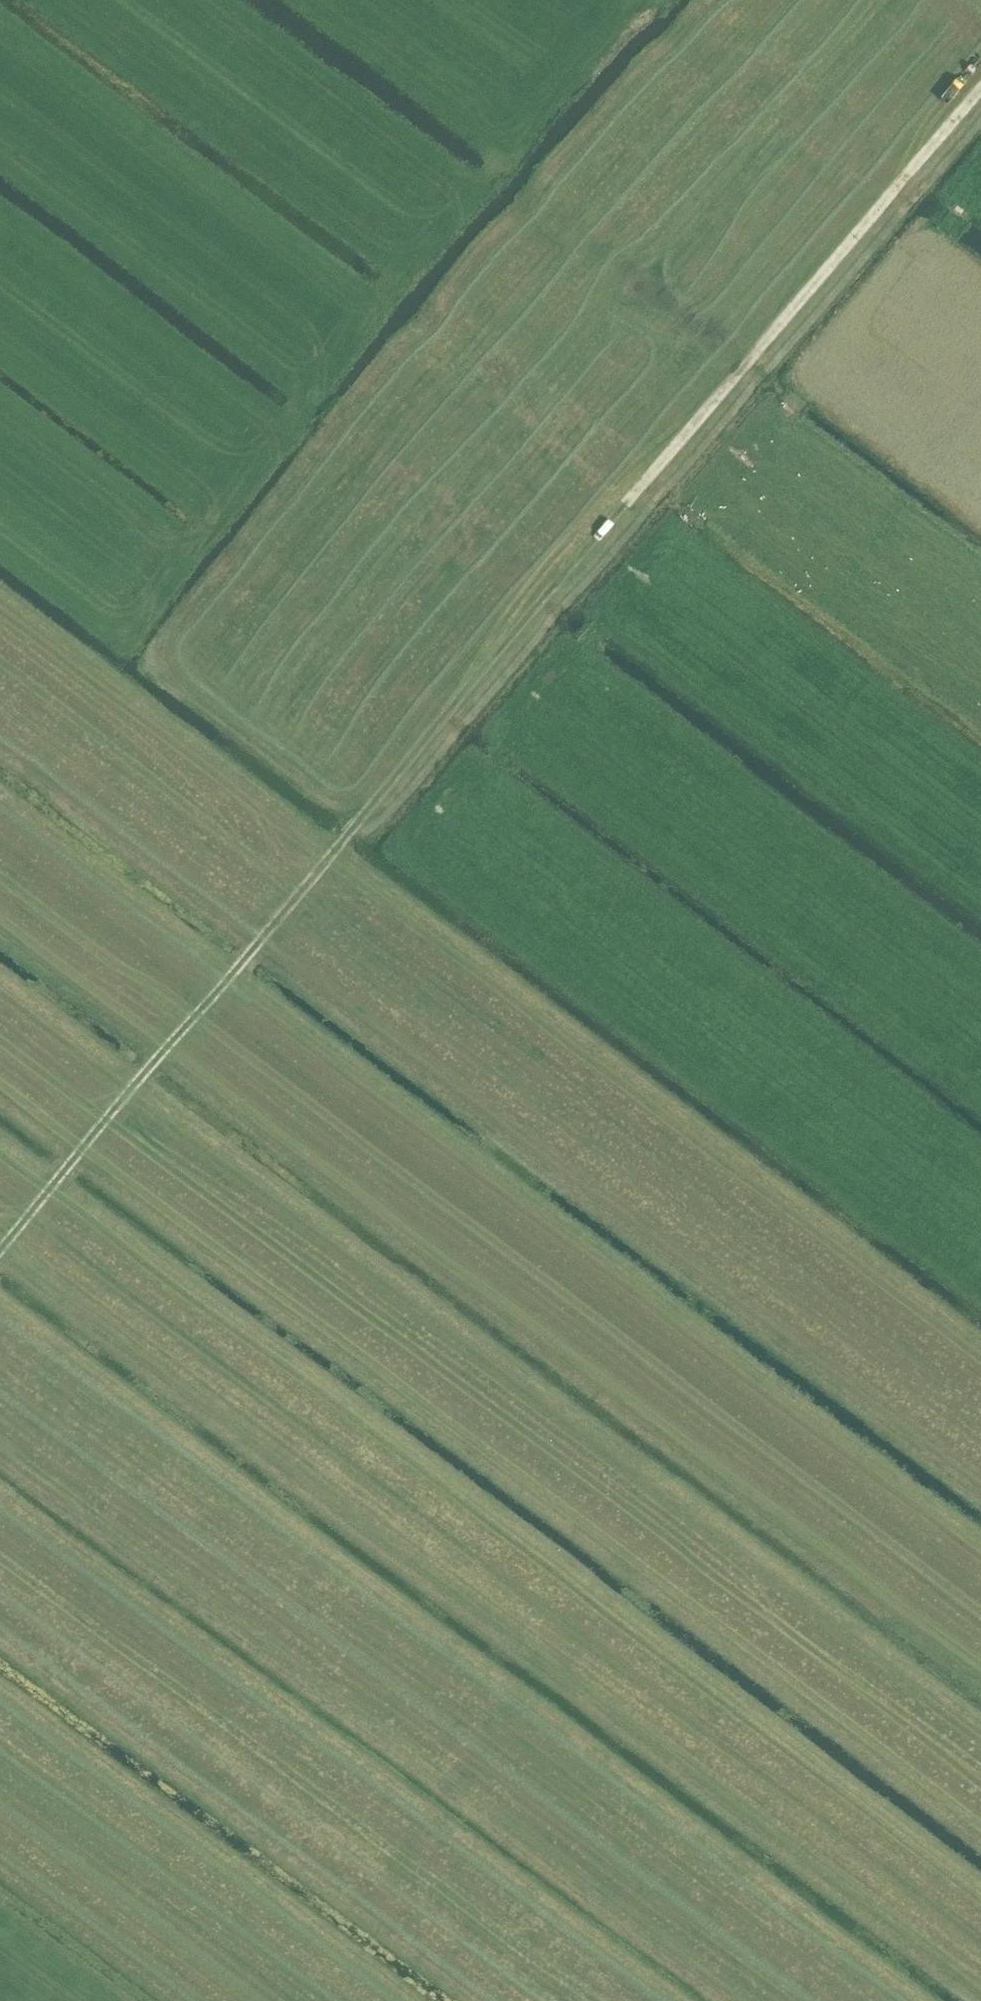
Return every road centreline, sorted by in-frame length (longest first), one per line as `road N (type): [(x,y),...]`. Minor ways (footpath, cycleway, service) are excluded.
road 1 (track): [(0,1249),(491,658),(980,89)]
road 2 (track): [(0,1701),(398,2000)]

